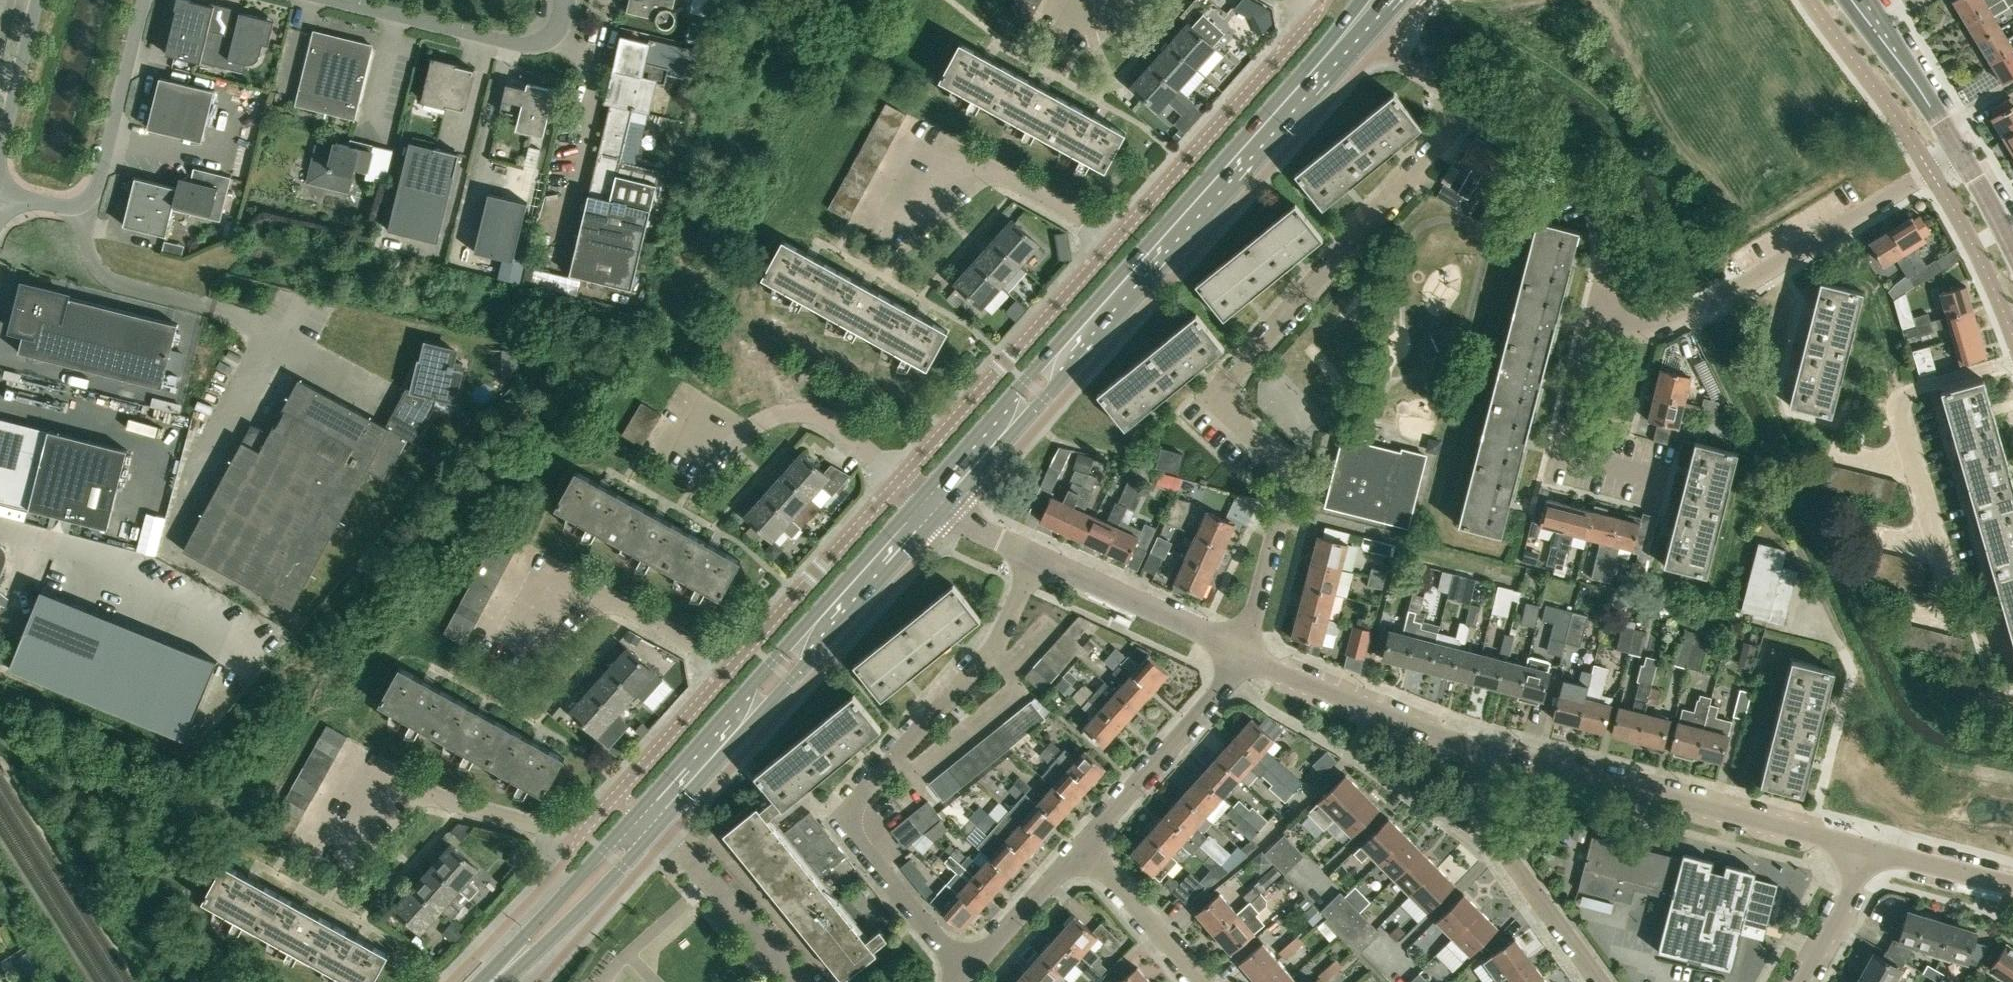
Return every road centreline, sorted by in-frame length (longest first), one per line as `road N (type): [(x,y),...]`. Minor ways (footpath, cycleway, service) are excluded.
road 1 (residential): [(1243,651),(1288,472),(1213,397),(1472,99)]
road 2 (residential): [(901,477),(1306,27),(1316,14),(1301,0)]
road 3 (primary): [(934,502),(1350,38)]
road 4 (residential): [(968,970),(823,803),(919,726),(906,705),(1001,628),(1037,556)]
road 5 (residential): [(572,841),(901,477)]
road 6 (primary): [(649,819),(934,502)]
road 7 (residential): [(1594,317),(1659,327),(1961,155)]
road 8 (residential): [(1865,846),(1488,750)]
road 9 (unclassified): [(0,193),(64,207),(95,190),(143,0)]
road 10 (residential): [(1594,317),(1606,257),(1595,196),(1547,139),(1472,99)]
road 11 (residential): [(1600,981),(1491,832),(1480,784),(1488,750)]
road 12 (residential): [(1488,750),(1243,651)]
road 13 (unclassified): [(334,0),(534,44),(556,32),(564,0)]
road 14 (residential): [(1079,845),(1225,683),(1243,651)]
road 15 (residential): [(1660,483),(1558,459),(1594,317)]
road 16 (residential): [(1243,651),(1037,556)]
road 17 (primary): [(491,981),(649,819)]
road 18 (residential): [(804,981),(649,819)]
road 19 (unclassified): [(1961,155),(1862,0)]
road 20 (residential): [(1202,981),(1079,845)]
road 21 (residential): [(968,970),(1079,845)]
road 22 (unclassified): [(38,0),(0,158)]
road 23 (residential): [(2012,884),(1865,846)]
road 24 (residential): [(1798,981),(1865,846)]

